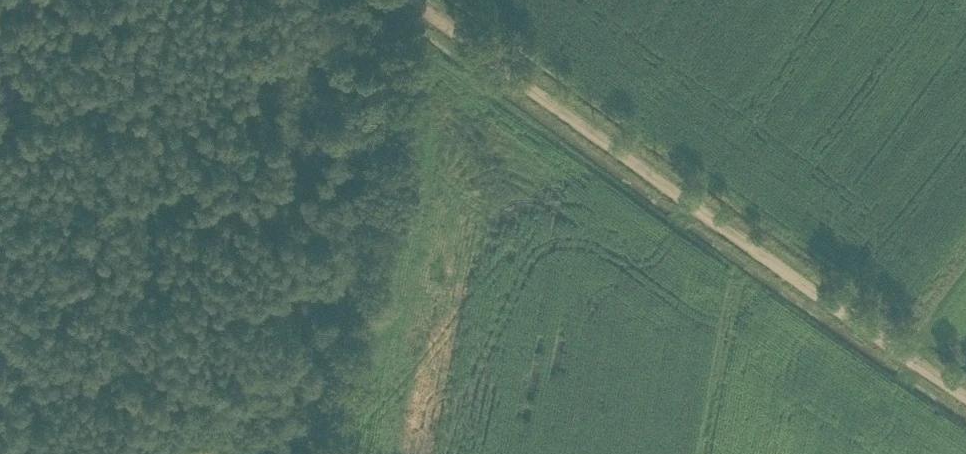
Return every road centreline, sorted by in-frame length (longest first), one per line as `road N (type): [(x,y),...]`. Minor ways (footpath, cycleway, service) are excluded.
road 1 (track): [(406,0),(965,397)]

